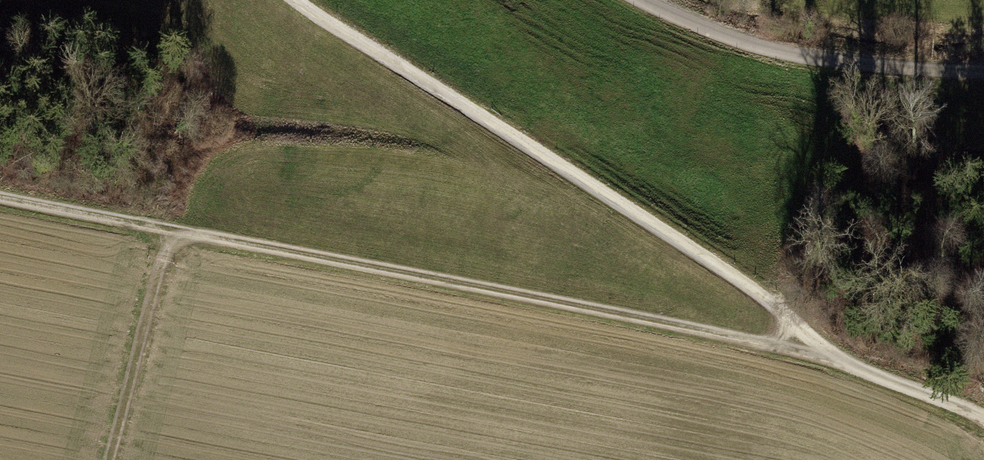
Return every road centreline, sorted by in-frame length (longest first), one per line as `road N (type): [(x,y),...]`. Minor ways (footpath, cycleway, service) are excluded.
road 1 (track): [(0,200),(741,339),(910,384)]
road 2 (track): [(910,384),(299,0)]
road 3 (track): [(641,0),(729,39),(821,62),(983,73)]
road 4 (track): [(172,233),(113,459)]

